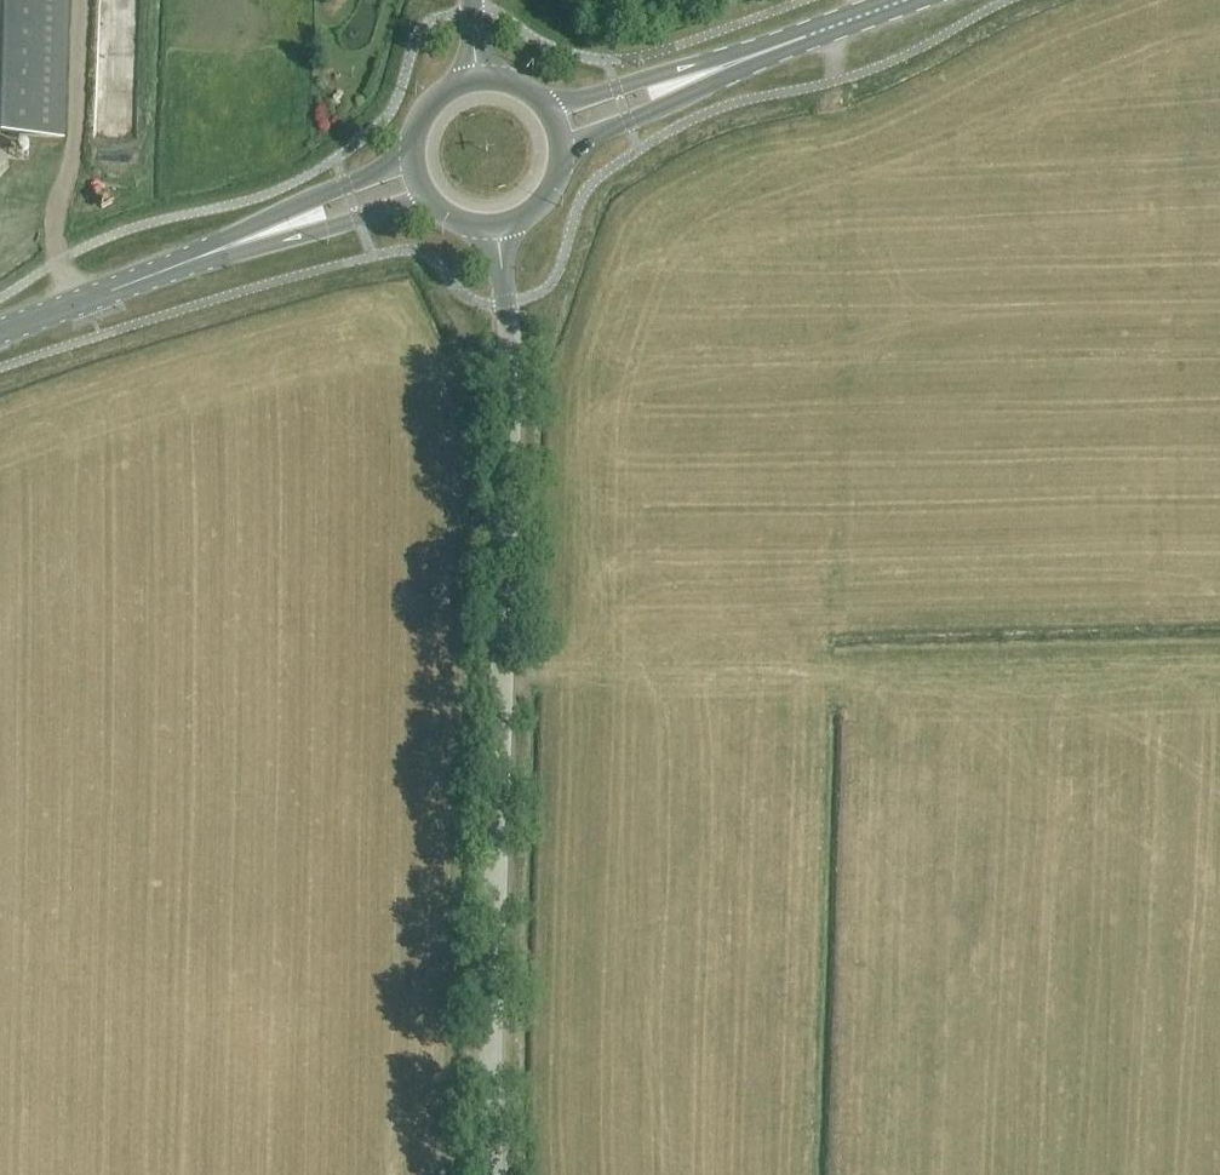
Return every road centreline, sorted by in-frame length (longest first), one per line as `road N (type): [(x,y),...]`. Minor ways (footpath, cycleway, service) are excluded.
road 1 (tertiary): [(476,1174),(515,386),(499,227)]
road 2 (track): [(77,304),(55,230),(75,142),(80,0)]
road 3 (primary): [(0,333),(232,246)]
road 4 (primary): [(232,246),(257,249),(429,199)]
road 5 (primary): [(414,159),(252,227),(232,246)]
road 6 (primary): [(722,69),(904,0)]
road 7 (primary): [(562,152),(711,86),(722,69)]
road 8 (primary): [(722,69),(702,63),(547,109)]

